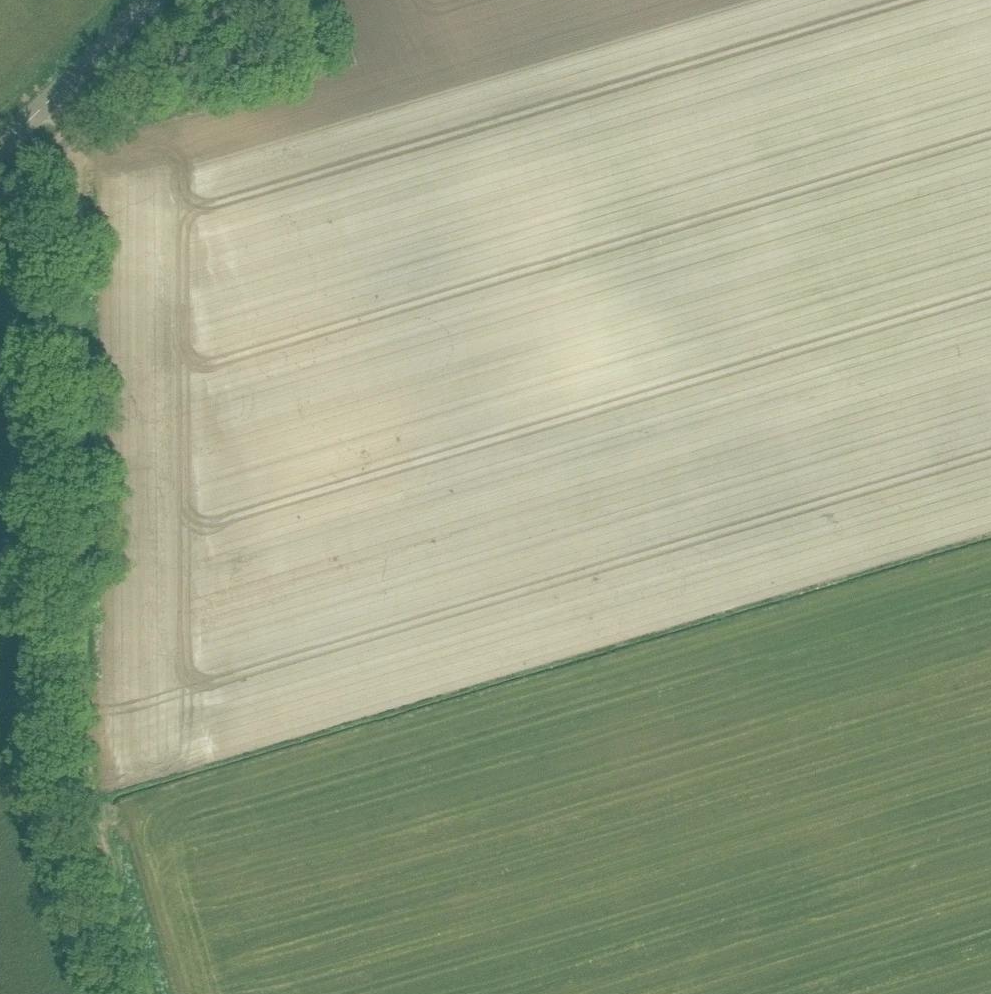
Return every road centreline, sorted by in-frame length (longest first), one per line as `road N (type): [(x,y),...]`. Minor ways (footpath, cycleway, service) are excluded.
road 1 (track): [(69,127),(84,770),(145,993)]
road 2 (tertiary): [(0,152),(155,0)]

